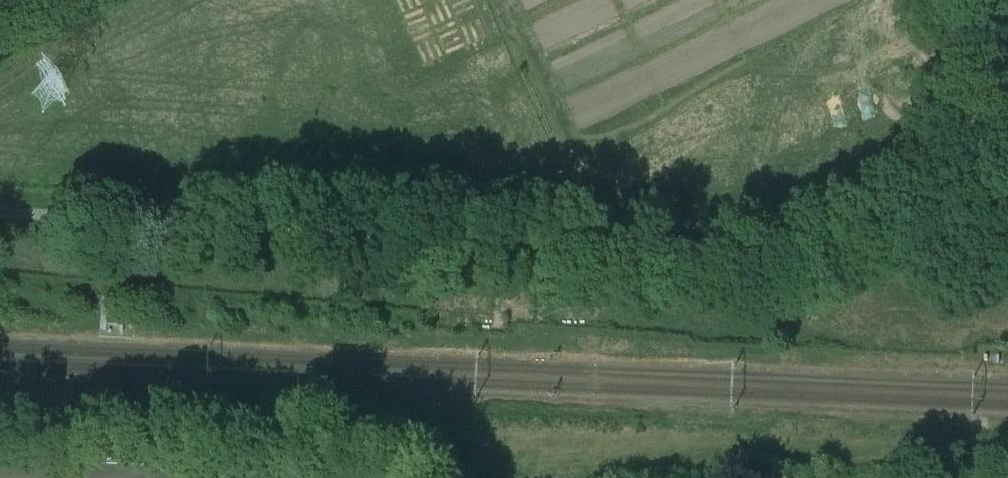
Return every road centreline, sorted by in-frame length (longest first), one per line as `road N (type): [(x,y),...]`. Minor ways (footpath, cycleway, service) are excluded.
road 1 (track): [(953,0),(974,146),(985,169)]
road 2 (unclassified): [(151,477),(319,477)]

